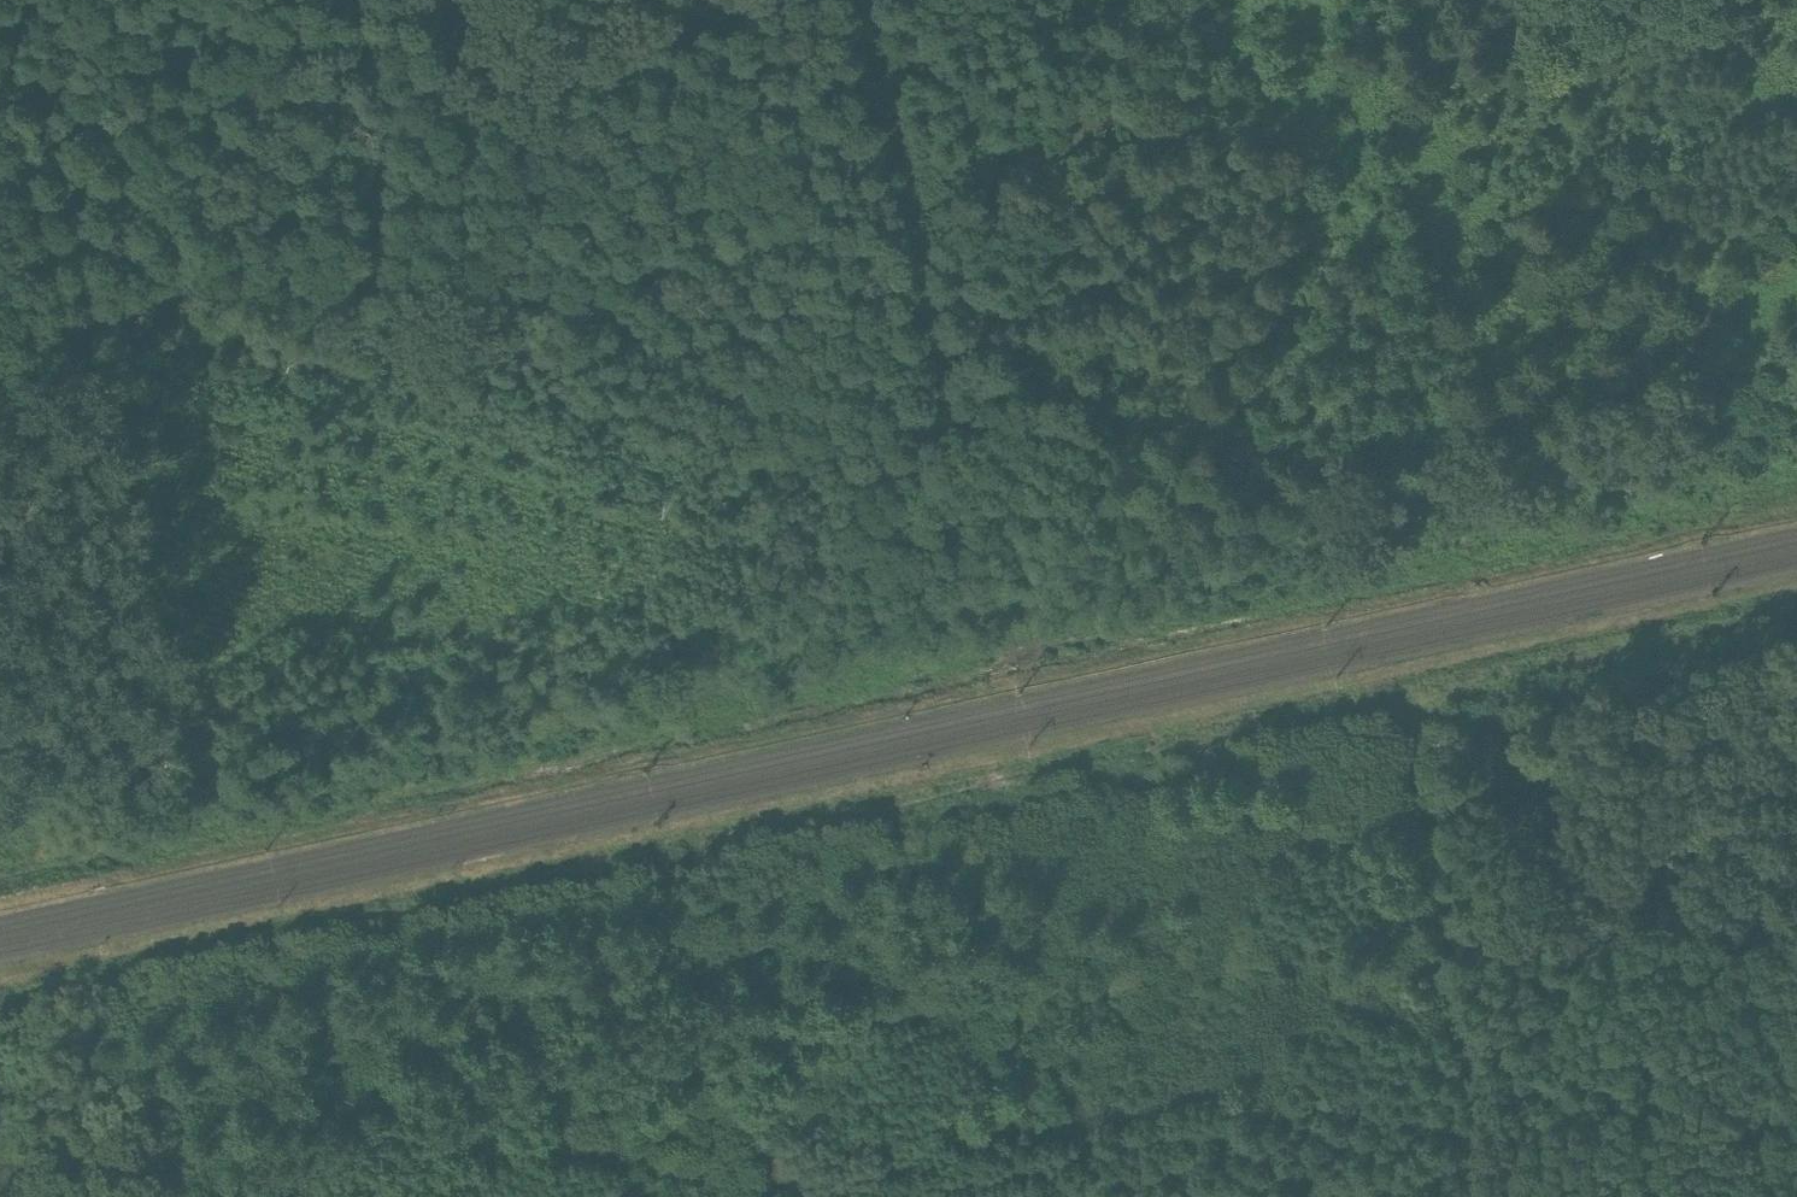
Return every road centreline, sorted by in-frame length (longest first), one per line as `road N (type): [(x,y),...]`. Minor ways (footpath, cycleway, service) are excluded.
road 1 (track): [(1502,1196),(1419,863)]

